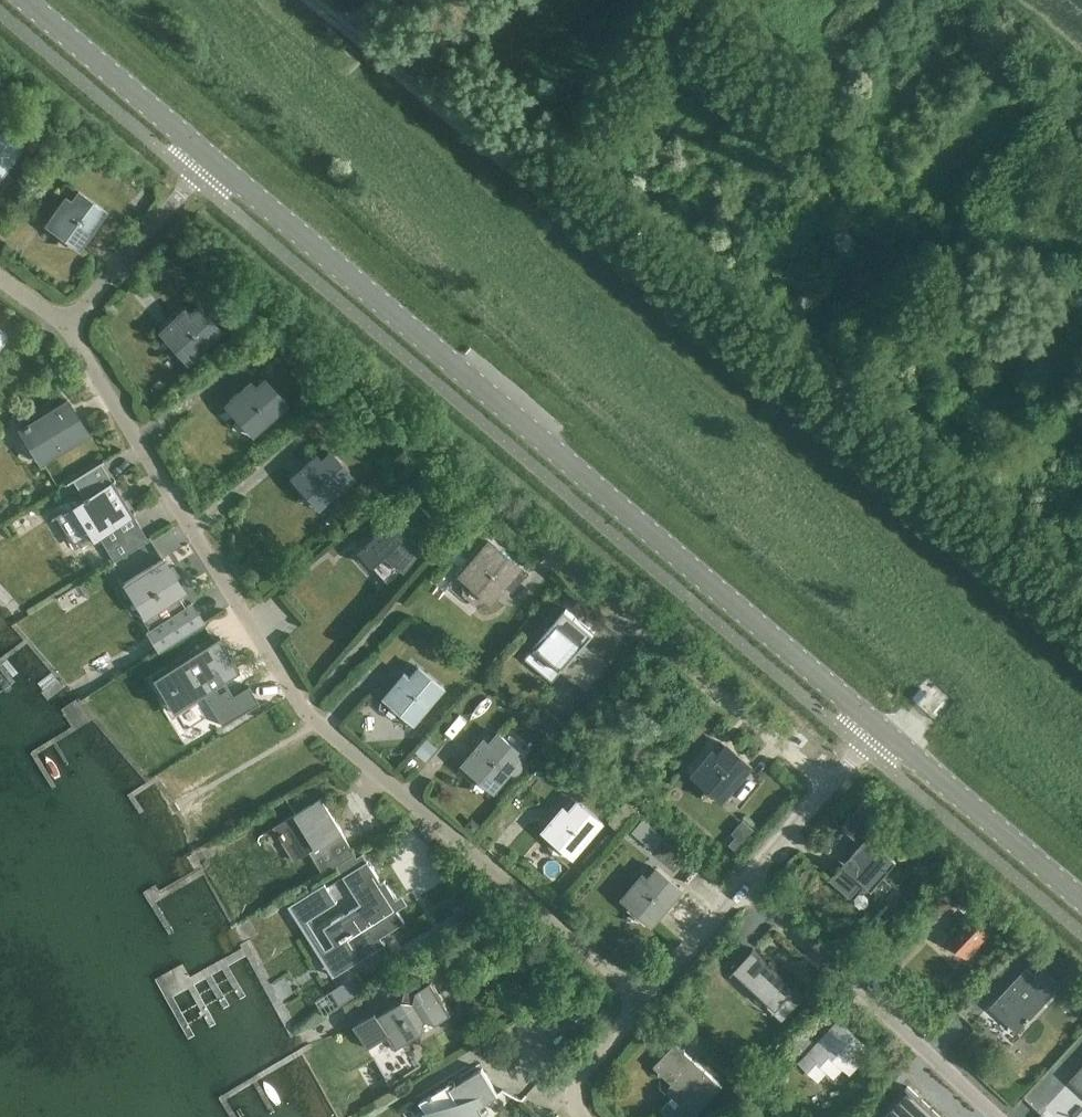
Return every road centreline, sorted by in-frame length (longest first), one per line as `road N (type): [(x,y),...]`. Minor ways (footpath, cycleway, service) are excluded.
road 1 (unclassified): [(1081,647),(313,0)]
road 2 (residential): [(644,1001),(303,711),(66,327)]
road 3 (tertiary): [(878,725),(211,157)]
road 4 (residential): [(488,491),(830,786)]
road 5 (residential): [(999,1116),(745,881)]
road 6 (tertiary): [(1081,899),(878,725)]
road 7 (tertiary): [(211,157),(26,0)]
road 8 (residential): [(66,327),(180,195)]
road 9 (residential): [(644,1001),(745,881)]
road 10 (residential): [(581,1116),(572,1104),(576,1084),(644,1001)]
road 11 (residential): [(745,881),(830,786)]

